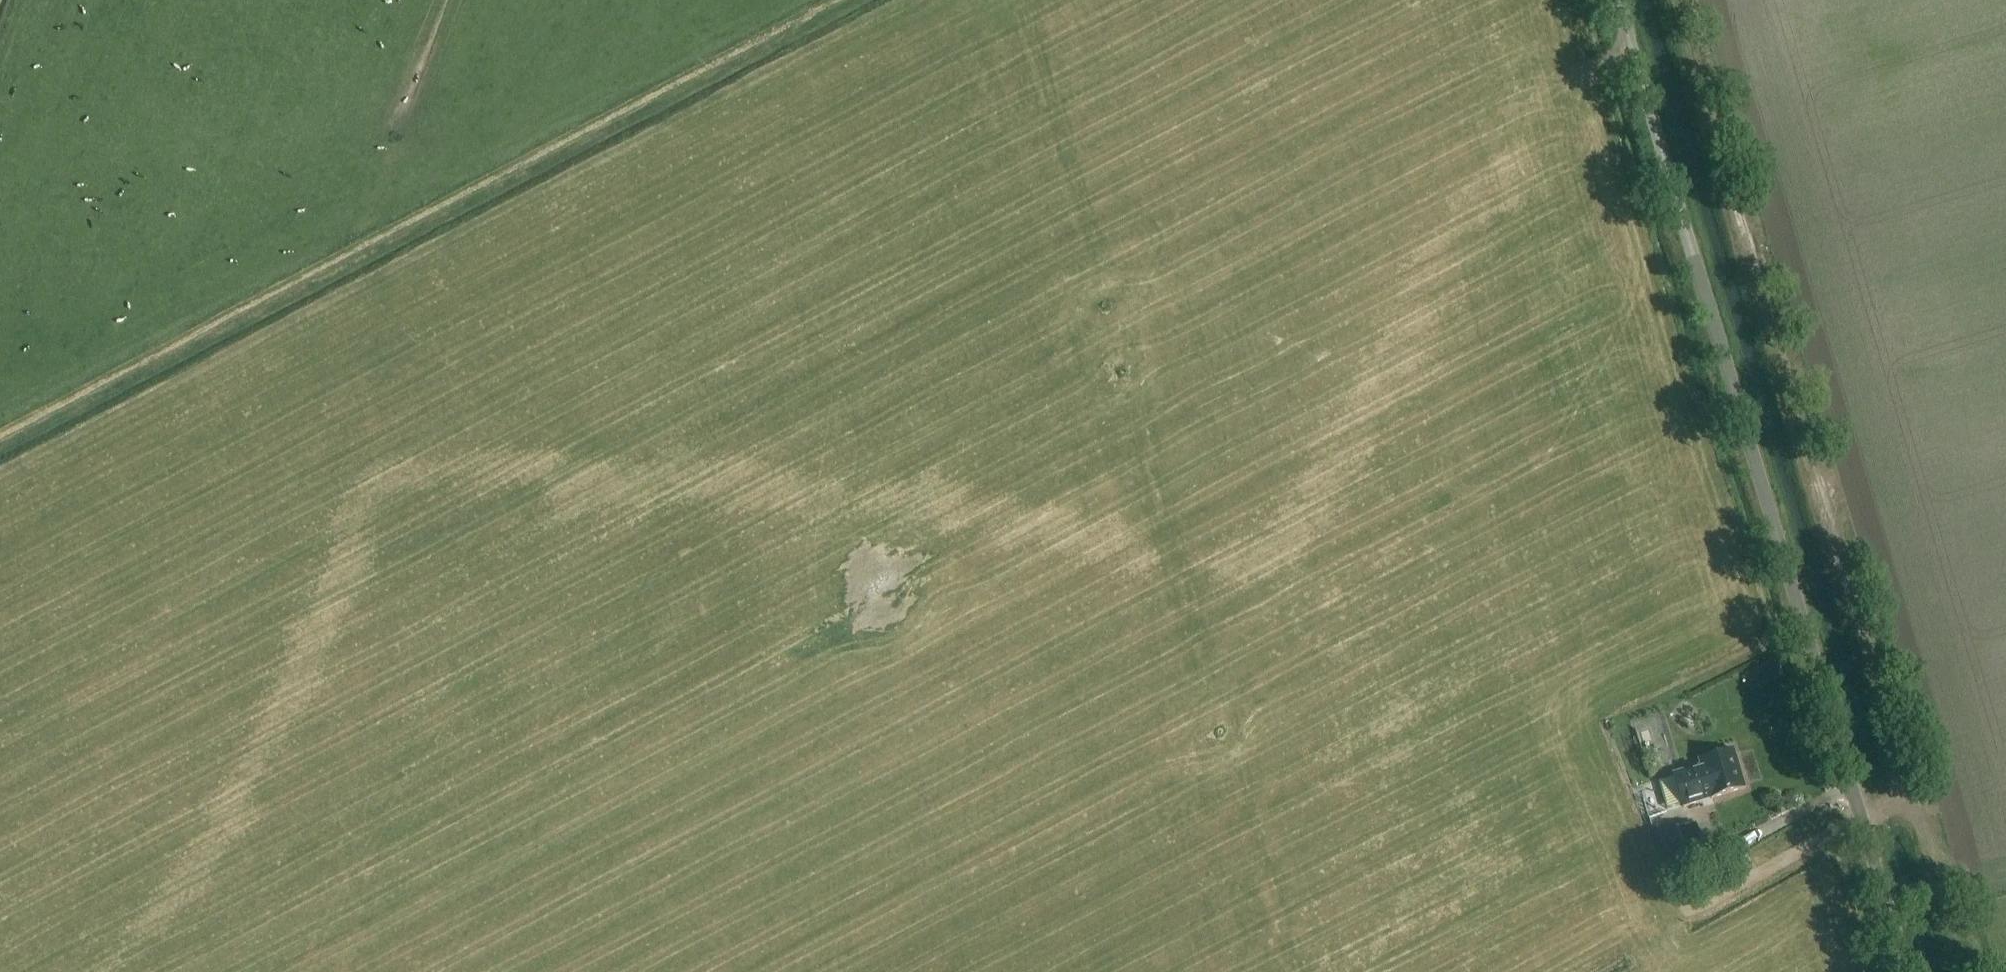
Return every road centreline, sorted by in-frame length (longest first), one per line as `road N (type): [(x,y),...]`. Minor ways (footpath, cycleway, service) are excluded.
road 1 (unclassified): [(1908,971),(1619,0)]

